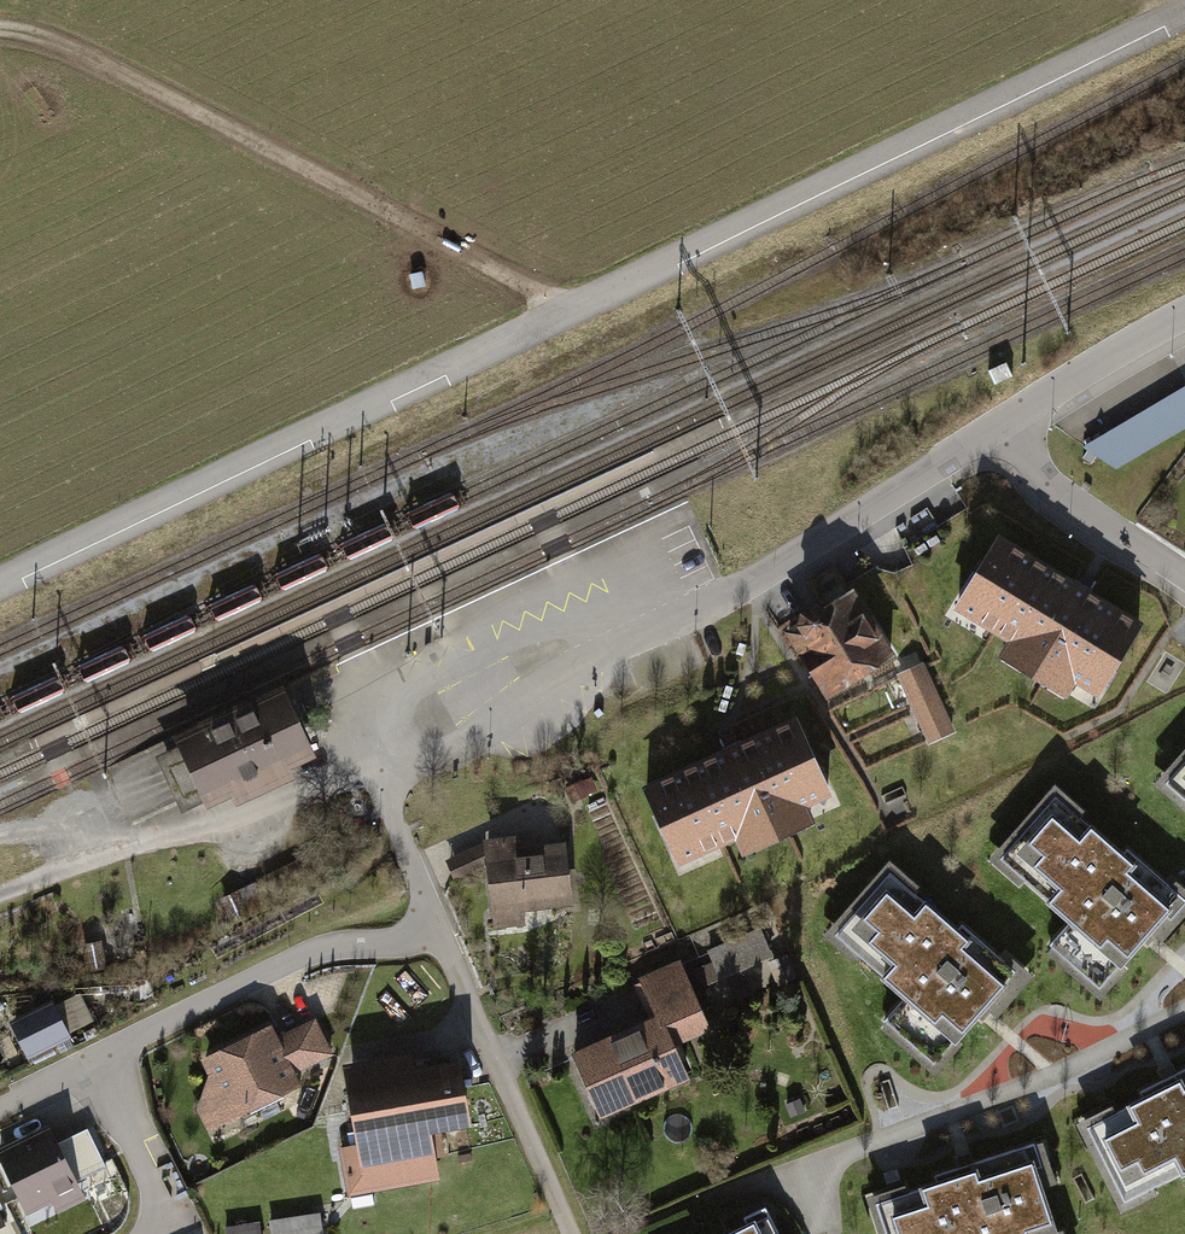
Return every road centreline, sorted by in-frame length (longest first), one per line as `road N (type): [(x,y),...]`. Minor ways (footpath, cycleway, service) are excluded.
road 1 (unclassified): [(0,583),(1184,11)]
road 2 (residential): [(1010,416),(748,584),(371,763)]
road 3 (track): [(0,28),(95,59),(571,312)]
road 4 (residential): [(371,763),(209,826),(118,846),(0,892)]
road 5 (residential): [(437,929),(401,944),(328,944),(99,1059)]
road 6 (residential): [(437,929),(571,1233)]
road 7 (residential): [(1184,575),(1054,488),(1010,416)]
road 8 (residential): [(1184,318),(1010,416)]
road 9 (residential): [(371,763),(437,929)]
road 10 (residential): [(163,1195),(99,1059)]

